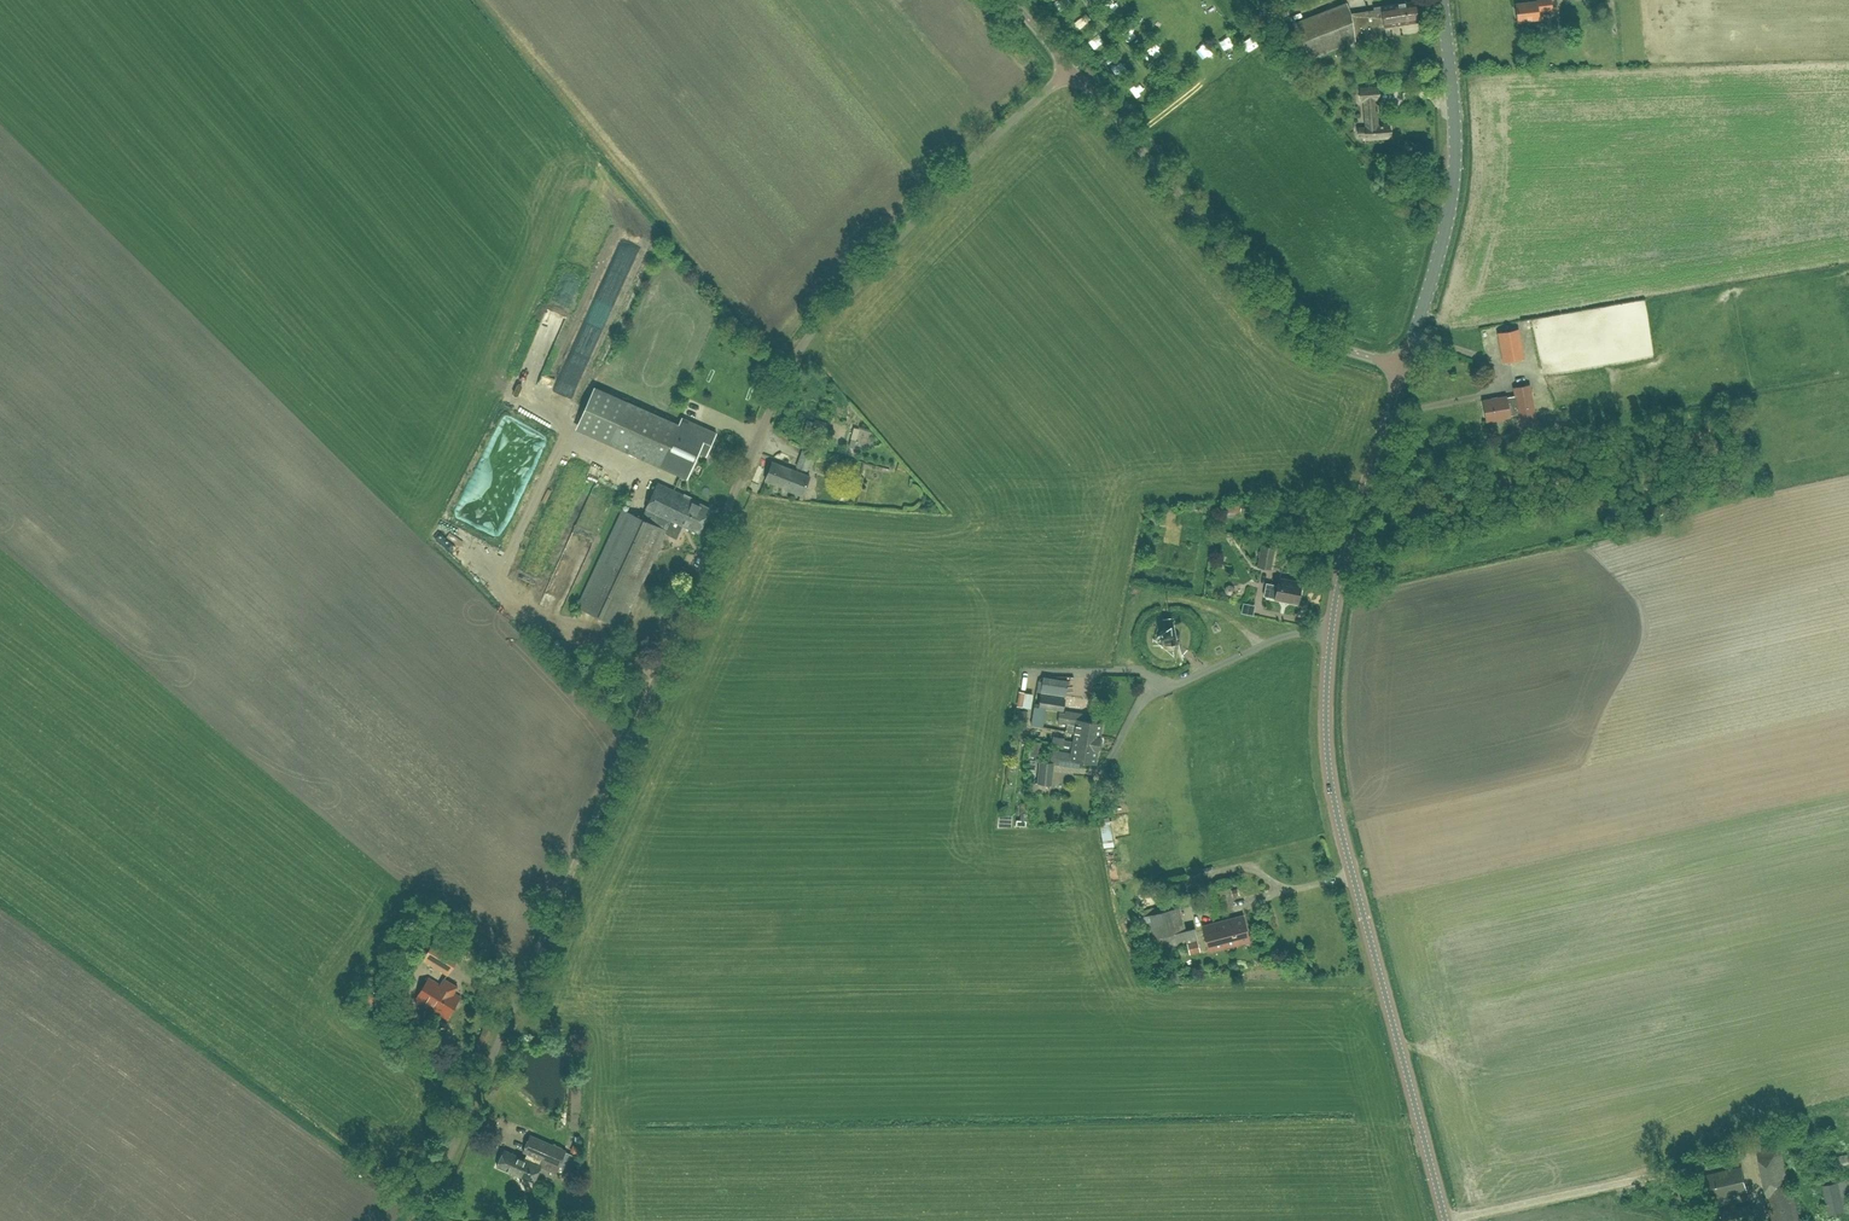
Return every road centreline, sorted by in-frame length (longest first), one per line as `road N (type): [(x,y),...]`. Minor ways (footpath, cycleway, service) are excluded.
road 1 (unclassified): [(409,1220),(793,361),(920,212),(1070,65)]
road 2 (tertiary): [(1352,885),(1329,759),(1329,635),(1340,572),(1406,369)]
road 3 (unclassified): [(1406,369),(1328,346),(1275,315),(1070,65)]
road 4 (tertiary): [(1406,369),(1441,262),(1453,187),(1441,0)]
road 5 (tertiary): [(1445,1220),(1352,885)]

